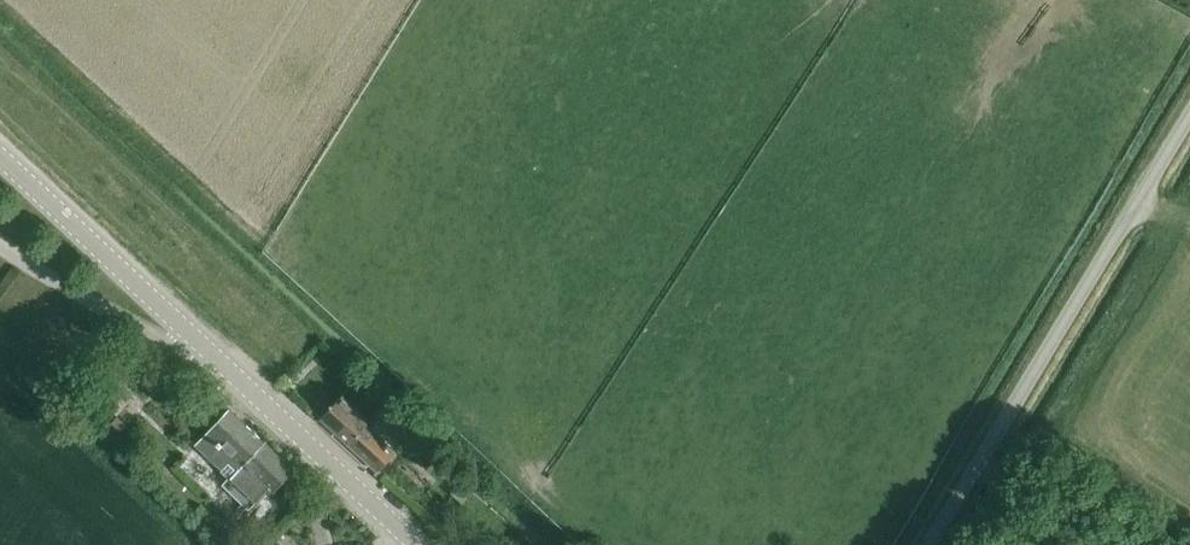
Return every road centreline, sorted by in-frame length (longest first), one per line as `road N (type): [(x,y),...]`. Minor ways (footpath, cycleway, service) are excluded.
road 1 (tertiary): [(417,544),(0,155)]
road 2 (unclassified): [(928,544),(1189,116)]

